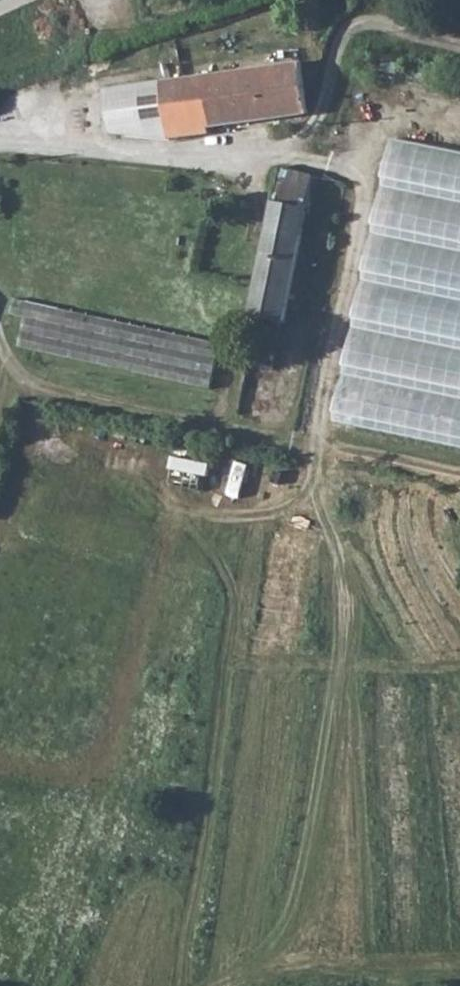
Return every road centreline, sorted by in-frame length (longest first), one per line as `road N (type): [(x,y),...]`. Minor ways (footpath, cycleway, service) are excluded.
road 1 (unclassified): [(0,144),(152,155),(245,172),(296,143),(318,120),(326,38),(340,23),(459,46)]
road 2 (track): [(459,475),(35,386),(11,364),(0,335)]
road 3 (track): [(0,761),(81,784),(113,747),(178,501),(147,462)]
road 4 (track): [(35,386),(36,437),(0,518)]

